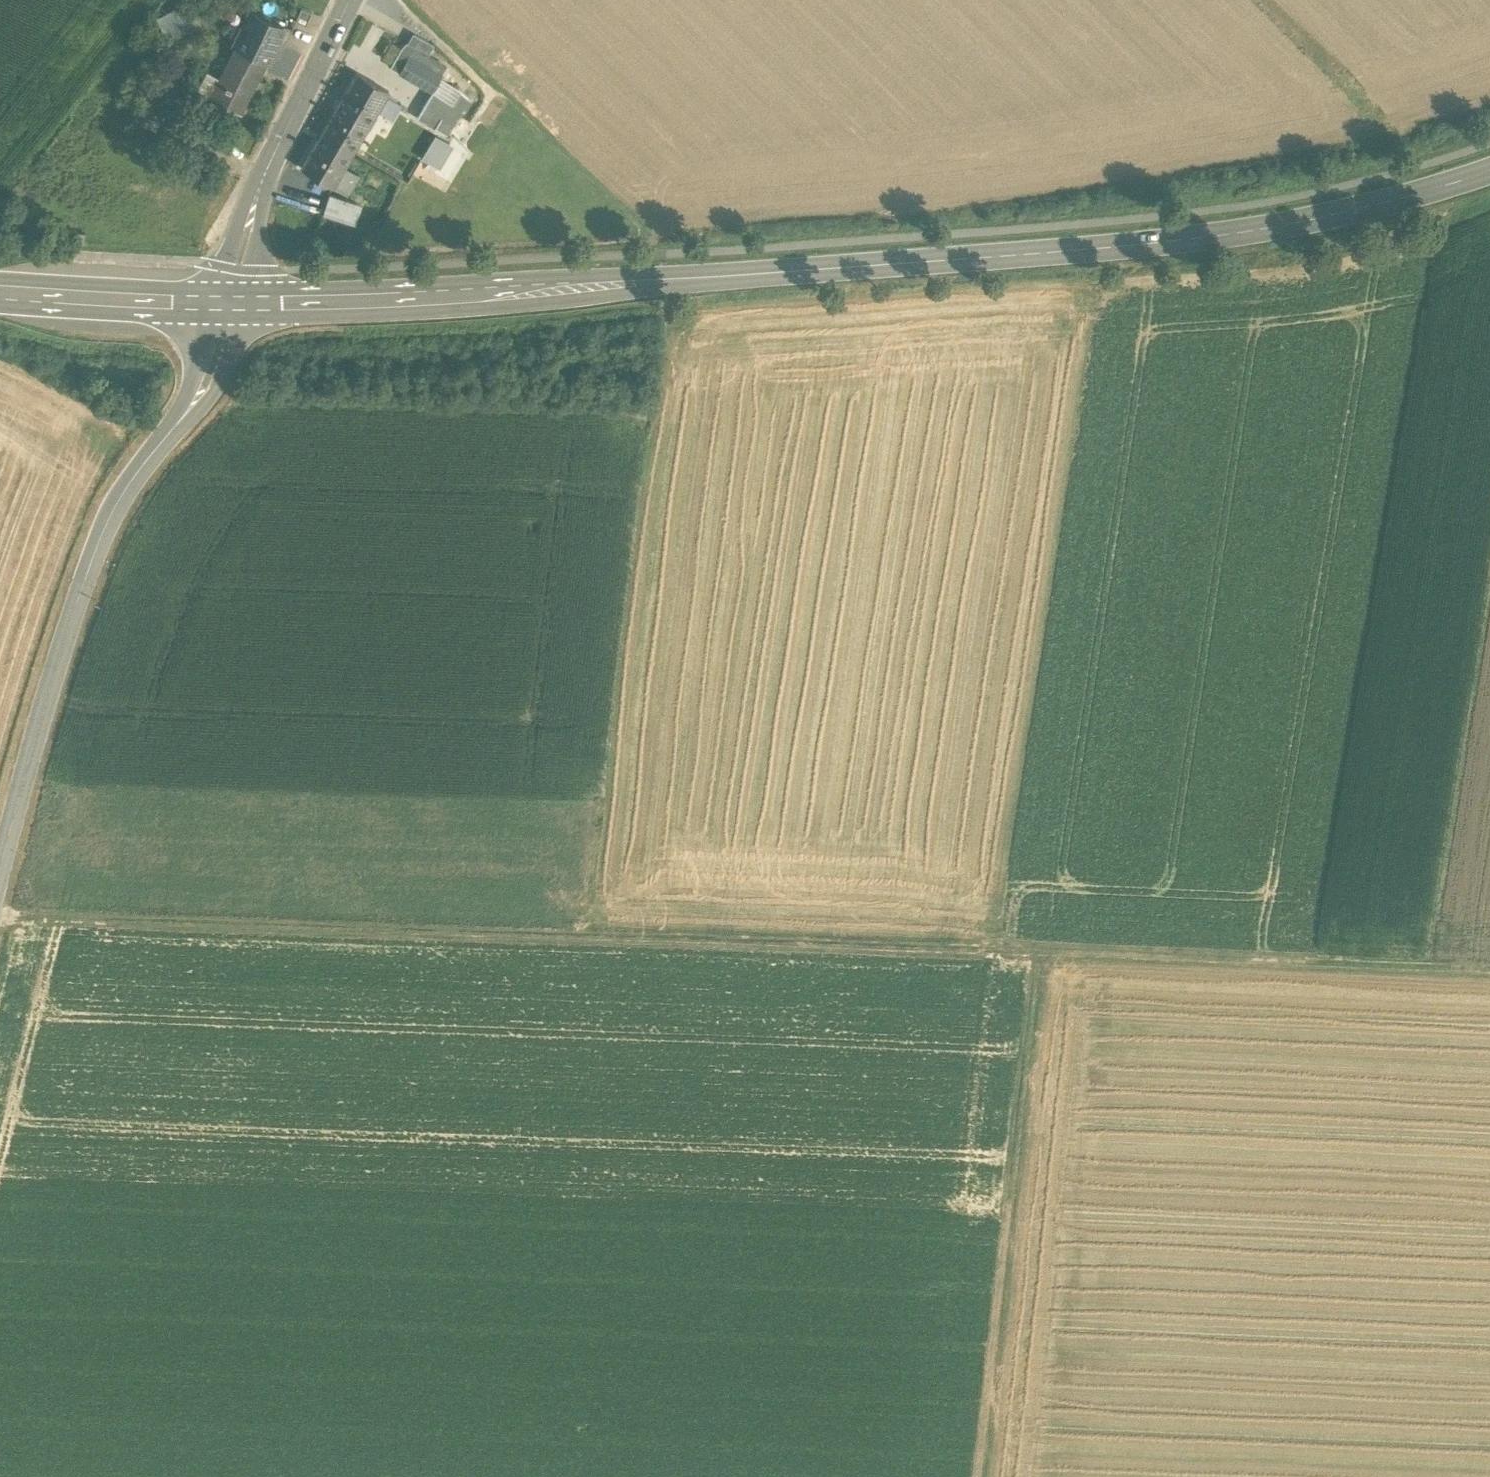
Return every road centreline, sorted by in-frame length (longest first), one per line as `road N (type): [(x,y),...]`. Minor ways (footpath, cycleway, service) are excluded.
road 1 (track): [(1489,974),(0,918)]
road 2 (secondary): [(244,305),(379,304),(1183,247),(1372,215),(1489,181)]
road 3 (track): [(1037,958),(978,1476)]
road 4 (tertiary): [(0,871),(89,569),(131,485),(175,430)]
road 5 (secondary): [(0,297),(215,306)]
road 6 (tertiary): [(274,159),(350,0)]
road 7 (tertiary): [(274,159),(260,168),(243,211),(215,306)]
road 8 (tertiary): [(244,305),(274,159)]
road 9 (tertiary): [(175,430),(201,414),(220,387),(244,305)]
road 10 (tertiary): [(215,306),(175,430)]

